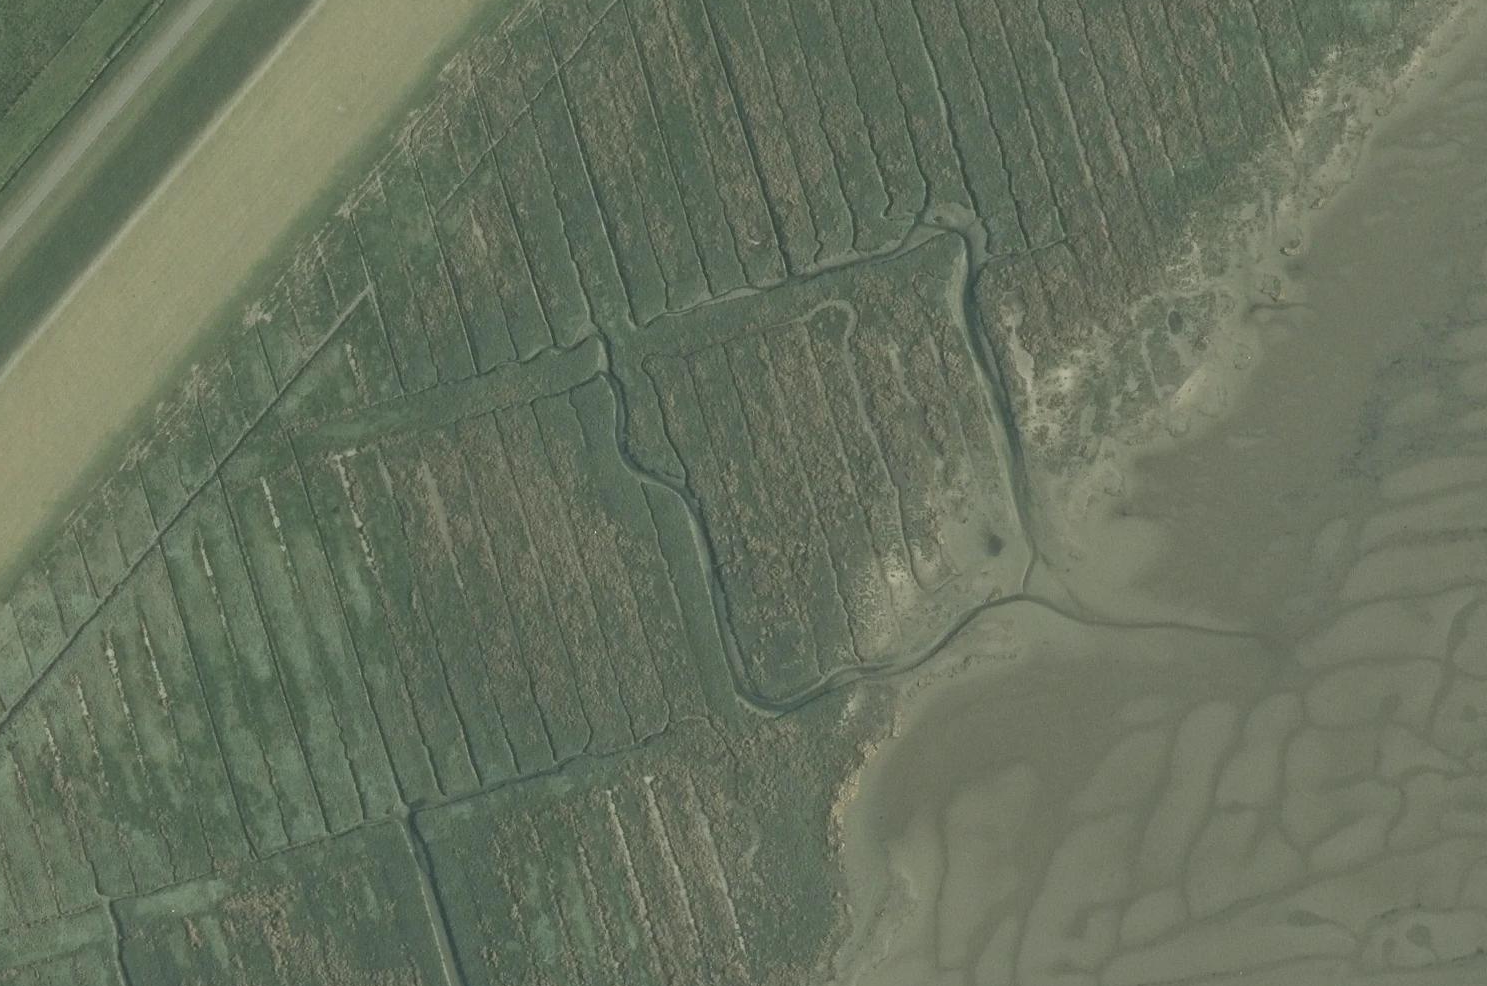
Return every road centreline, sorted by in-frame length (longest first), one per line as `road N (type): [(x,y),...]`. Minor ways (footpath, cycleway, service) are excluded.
road 1 (track): [(205,0),(0,241)]

